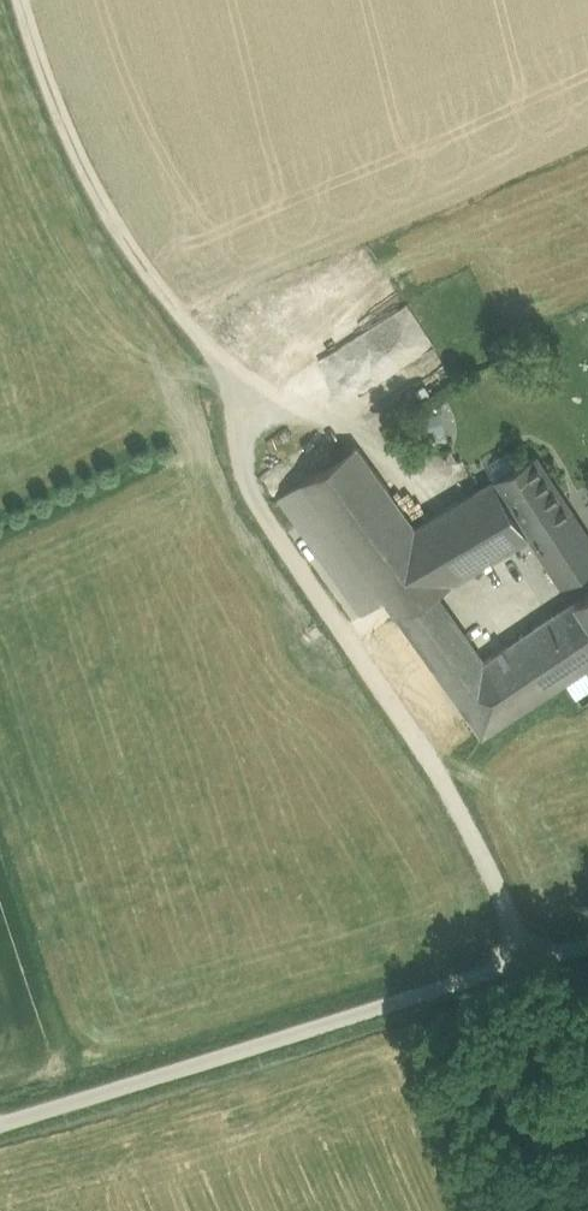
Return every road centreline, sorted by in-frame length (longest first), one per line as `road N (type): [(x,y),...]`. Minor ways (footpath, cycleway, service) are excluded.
road 1 (track): [(524,960),(444,768),(240,481),(215,352),(136,258),(46,75),(24,0)]
road 2 (unclassified): [(587,946),(411,993),(0,1126)]

